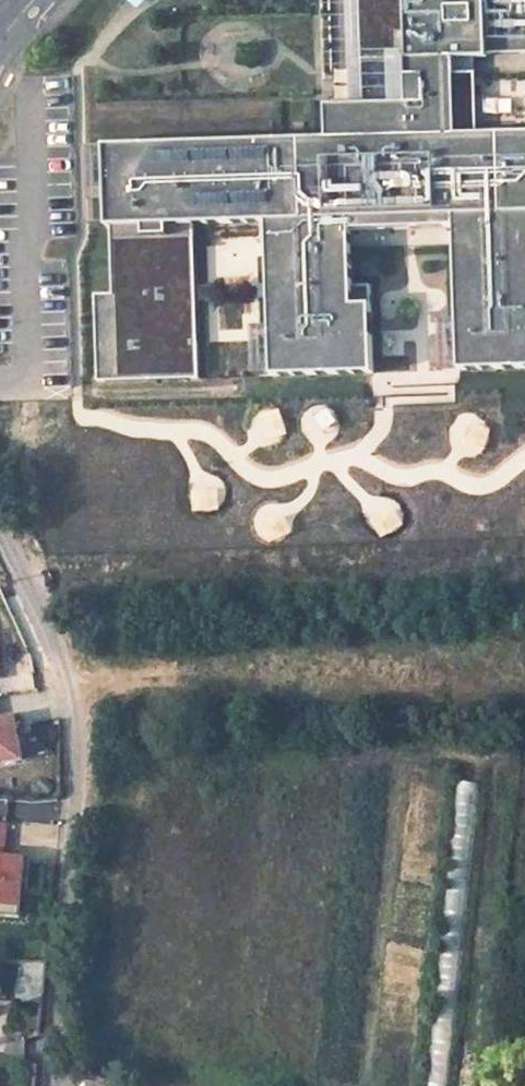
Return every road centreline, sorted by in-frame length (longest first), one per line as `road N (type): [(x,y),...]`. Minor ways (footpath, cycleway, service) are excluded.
road 1 (residential): [(0,524),(79,712),(41,1085)]

